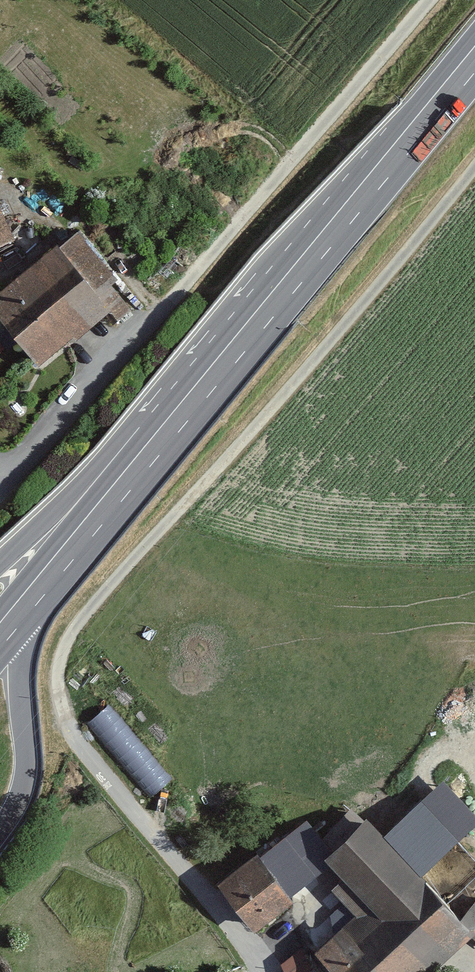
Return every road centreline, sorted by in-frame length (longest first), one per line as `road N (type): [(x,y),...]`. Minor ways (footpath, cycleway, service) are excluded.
road 1 (track): [(68,720),(59,673),(74,629),(351,318),(474,165)]
road 2 (track): [(0,480),(174,297),(428,0)]
road 3 (primary): [(474,60),(158,445)]
road 4 (residential): [(68,720),(94,764),(265,971)]
road 5 (primary): [(0,829),(27,772),(22,609)]
road 6 (primary): [(158,445),(22,609)]
road 7 (primary): [(158,445),(0,564)]

